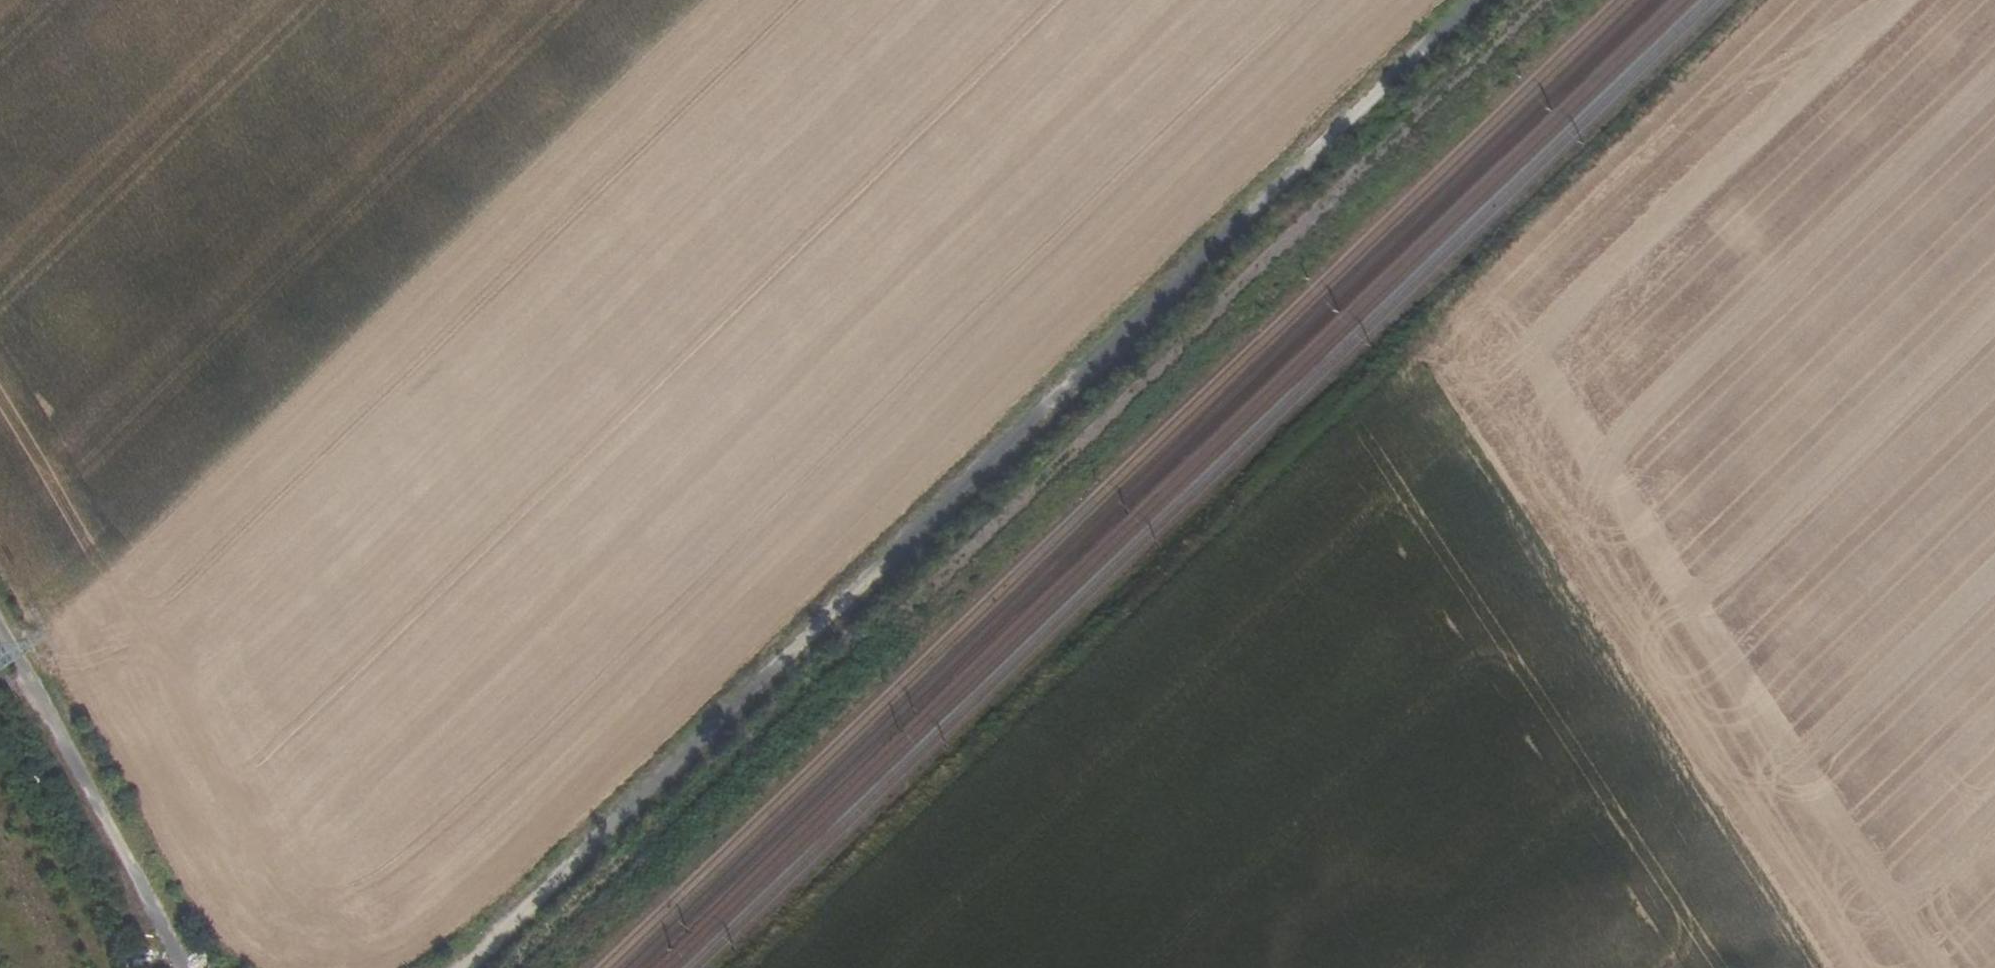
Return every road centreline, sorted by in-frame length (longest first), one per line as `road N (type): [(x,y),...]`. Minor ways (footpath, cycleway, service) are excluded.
road 1 (track): [(463,967),(1047,399),(1473,0)]
road 2 (track): [(0,619),(41,678),(190,967)]

